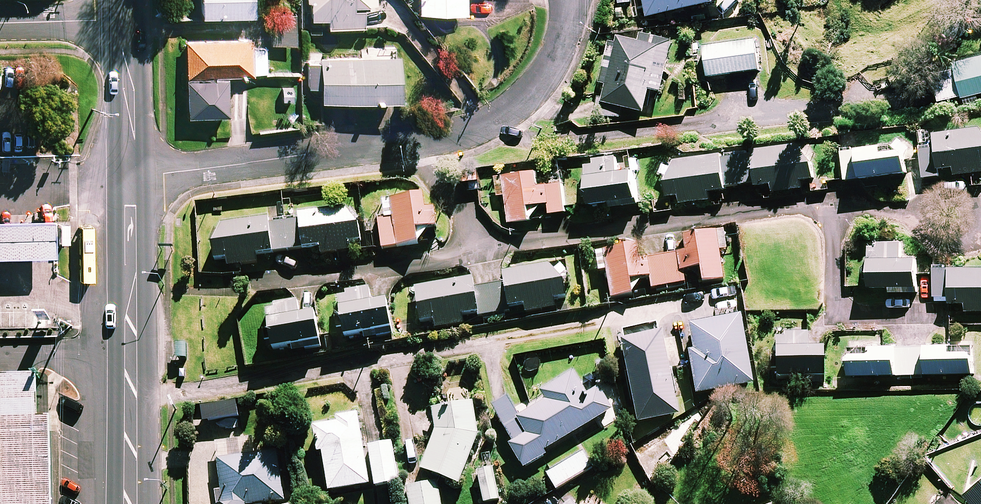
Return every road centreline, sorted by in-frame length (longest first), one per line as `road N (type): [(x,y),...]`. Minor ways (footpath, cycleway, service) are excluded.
road 1 (residential): [(910,210),(815,203),(494,247)]
road 2 (secondary): [(130,175),(133,503)]
road 3 (residential): [(405,144),(130,175)]
road 4 (residential): [(570,0),(561,51),(535,89),(483,122),(405,144)]
road 5 (residential): [(494,247),(273,280)]
road 6 (residential): [(910,210),(934,240),(973,240),(979,227),(969,201),(954,191),(931,195)]
road 7 (secondary): [(127,21),(130,175)]
road 8 (residential): [(494,247),(405,144)]
road 9 (residential): [(0,22),(127,21)]

